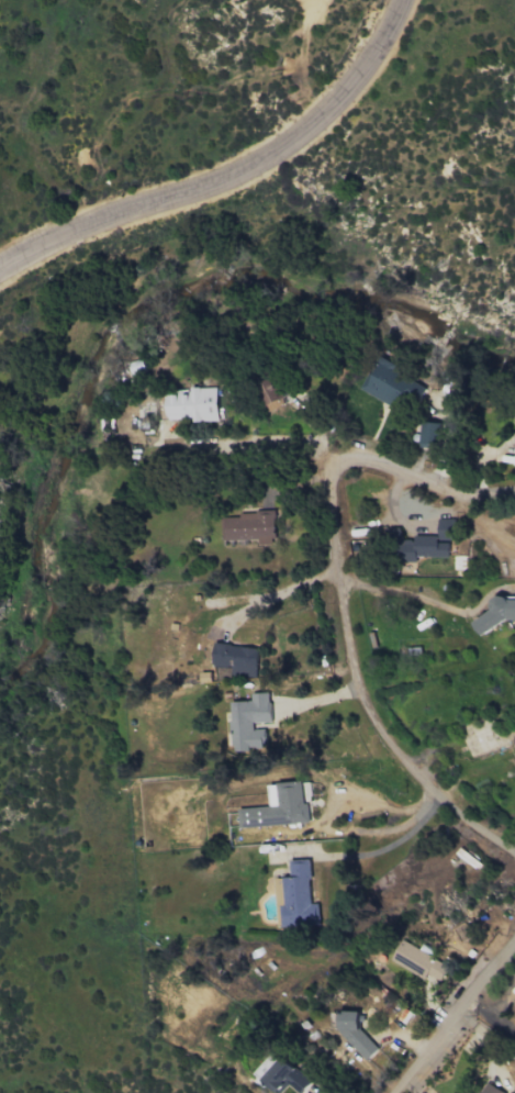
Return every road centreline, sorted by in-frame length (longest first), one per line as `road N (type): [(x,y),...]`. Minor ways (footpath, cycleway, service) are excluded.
road 1 (residential): [(514,855),(418,779),(373,715),(347,632),(331,470),(342,457),(359,458),(460,495),(514,491)]
road 2 (residential): [(0,272),(80,232),(210,190),(273,155),(328,113),(376,57),(403,0)]
road 3 (residential): [(402,1092),(514,946)]

